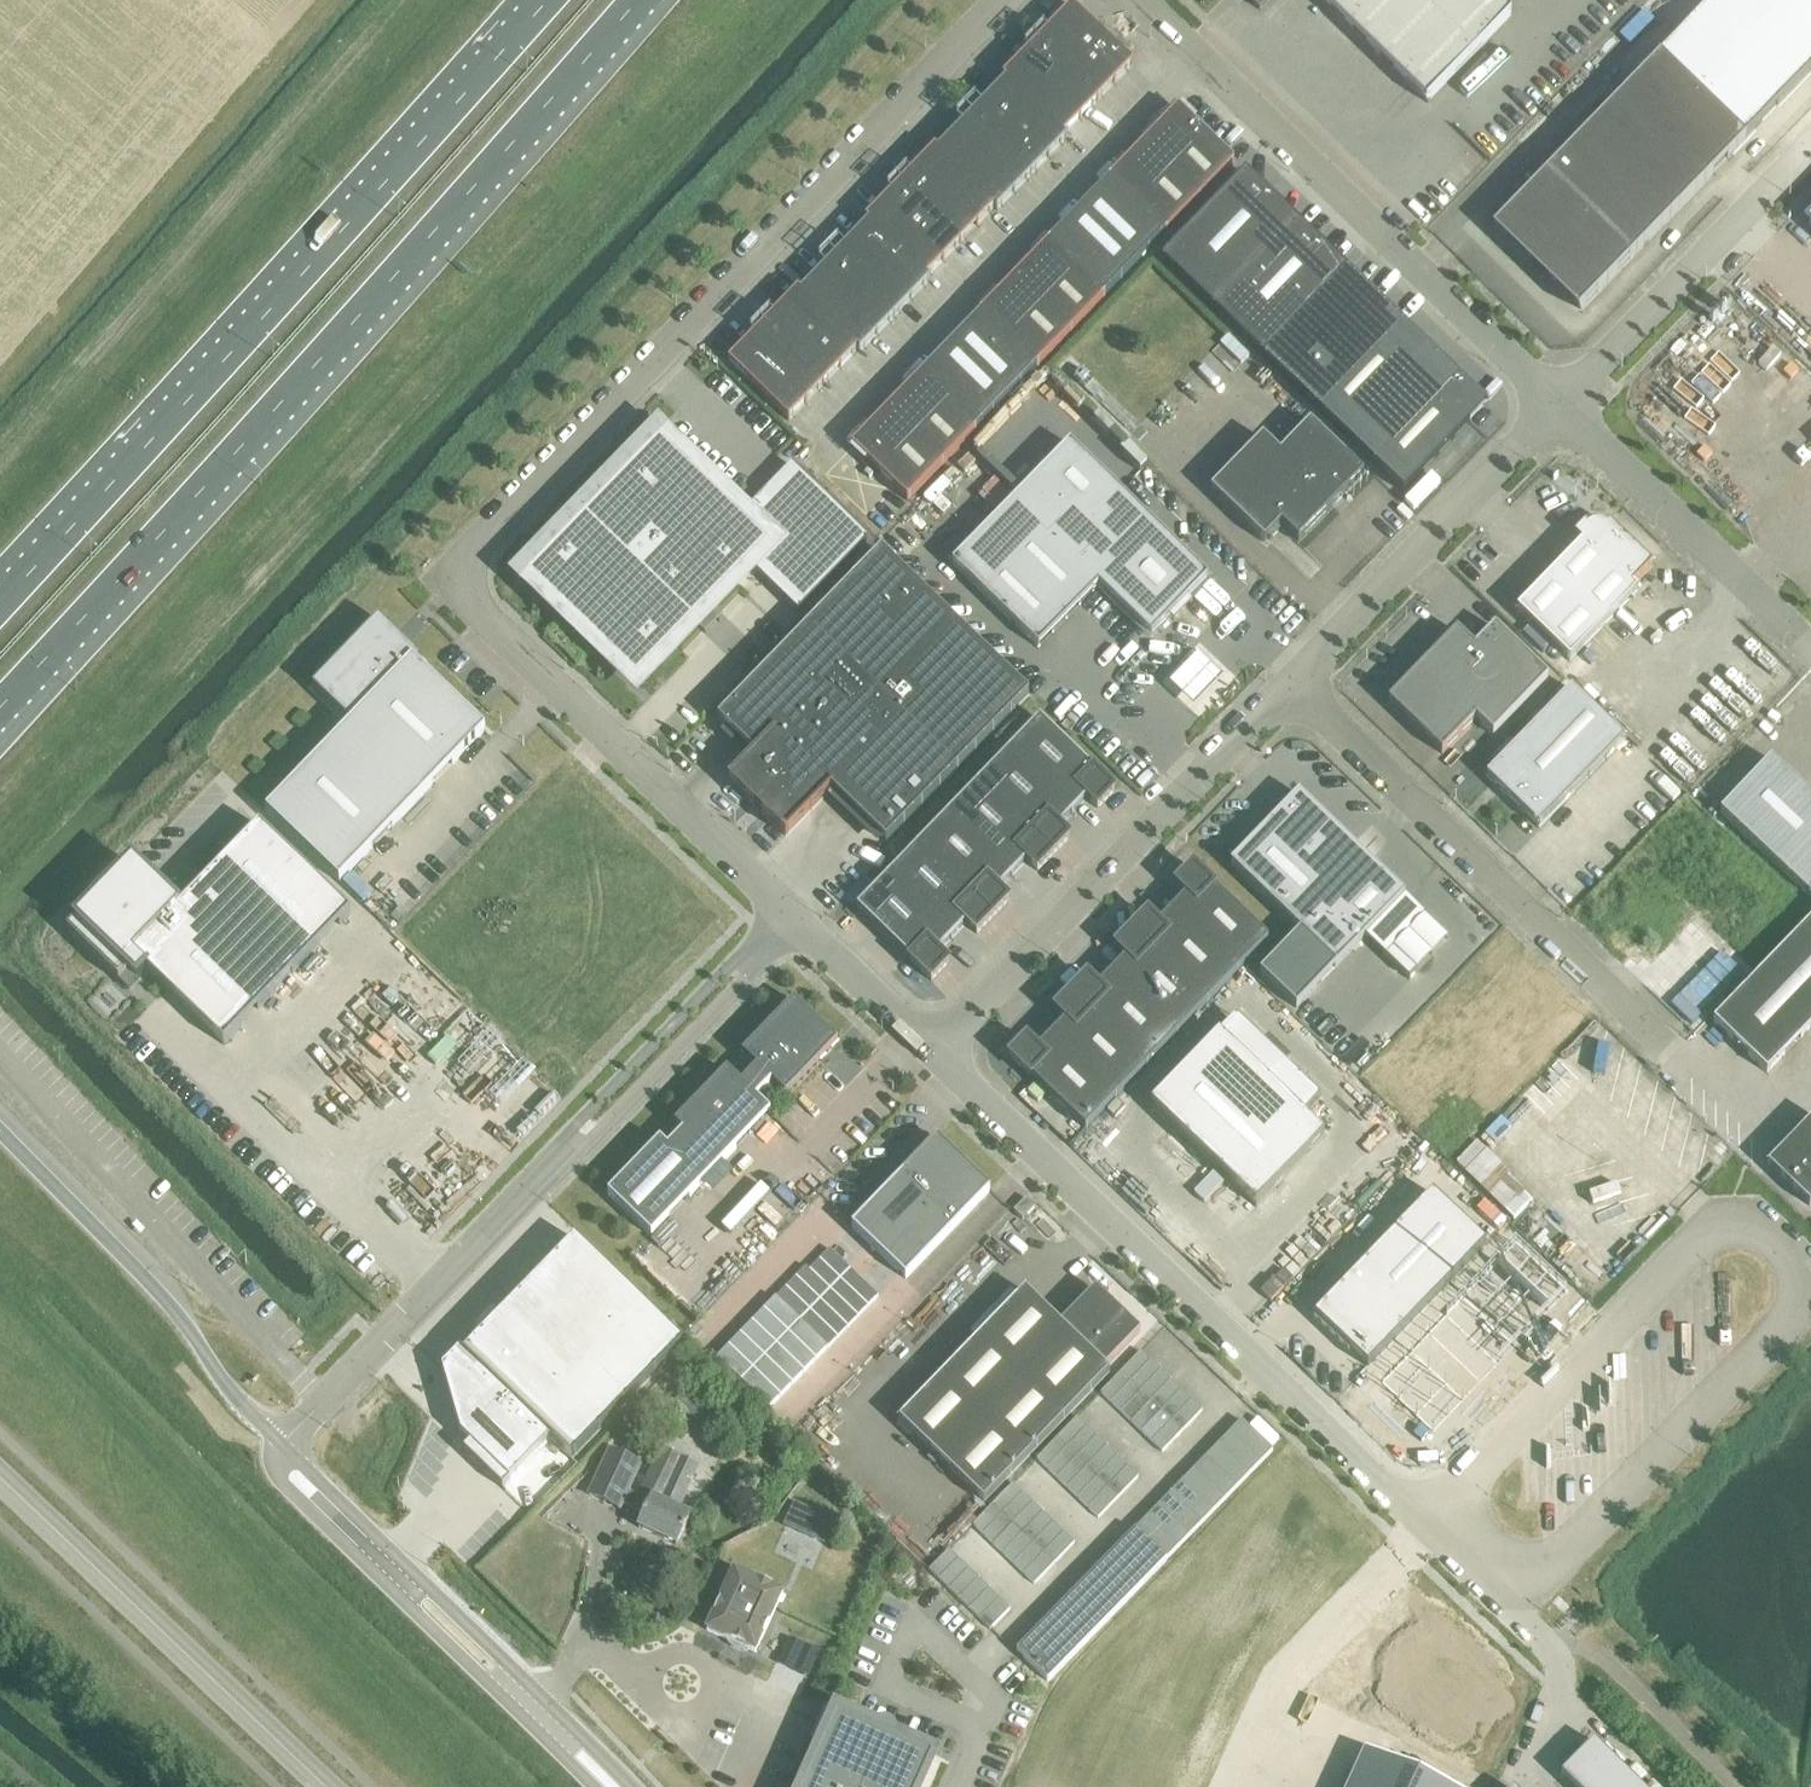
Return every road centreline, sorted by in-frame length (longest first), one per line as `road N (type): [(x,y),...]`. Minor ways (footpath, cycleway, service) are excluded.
road 1 (unclassified): [(1004,0),(471,560),(472,597),(485,618),(788,918)]
road 2 (trunk): [(0,715),(633,0)]
road 3 (unclassified): [(1423,1524),(1700,1239),(1732,1229),(1780,1251),(1796,1294),(1772,1337),(1515,1593)]
road 4 (trunk): [(547,0),(0,602)]
road 5 (unclassified): [(934,1051),(1423,1524)]
road 6 (unclassified): [(1137,0),(1556,405)]
road 7 (unclassified): [(1673,1054),(1287,687)]
road 8 (unclassified): [(1287,687),(934,1051)]
road 9 (secondary): [(631,1786),(283,1447)]
road 10 (unclassified): [(283,1447),(275,1465),(284,1487),(591,1786)]
road 11 (secondary): [(326,1786),(0,1478)]
road 12 (trunk): [(283,1447),(235,1400),(140,1267),(0,1126)]
road 13 (unclassified): [(283,1447),(572,1144)]
road 14 (unclassified): [(1556,405),(1287,687)]
road 15 (unclassified): [(1810,145),(1556,405)]
road 16 (unclassified): [(1556,405),(1810,652)]
road 17 (unclassified): [(572,1144),(603,1126),(744,980),(755,952)]
road 18 (unclassified): [(755,952),(729,967),(588,1114),(572,1144)]
road 19 (unclassified): [(788,918),(934,1051)]

